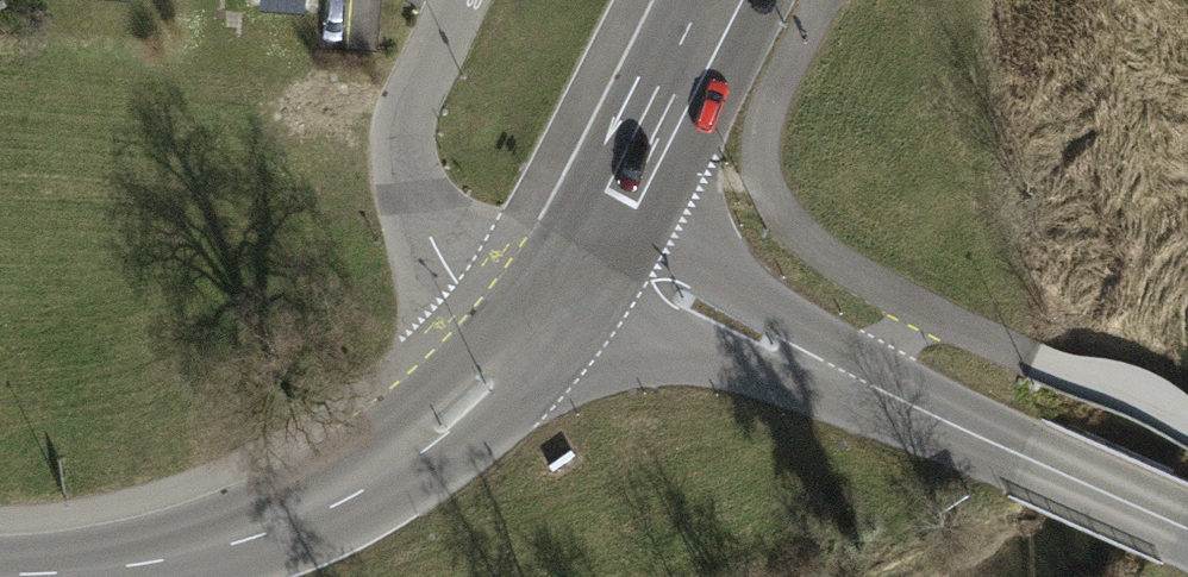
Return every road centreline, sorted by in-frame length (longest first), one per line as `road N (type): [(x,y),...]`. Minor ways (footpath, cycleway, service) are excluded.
road 1 (tertiary): [(585,255),(1187,528)]
road 2 (secondary): [(537,325),(467,404),(353,495),(241,544),(133,567),(0,575)]
road 3 (residential): [(537,325),(470,294),(439,257),(410,185),(409,101),(459,0)]
road 4 (secondary): [(718,0),(585,255)]

